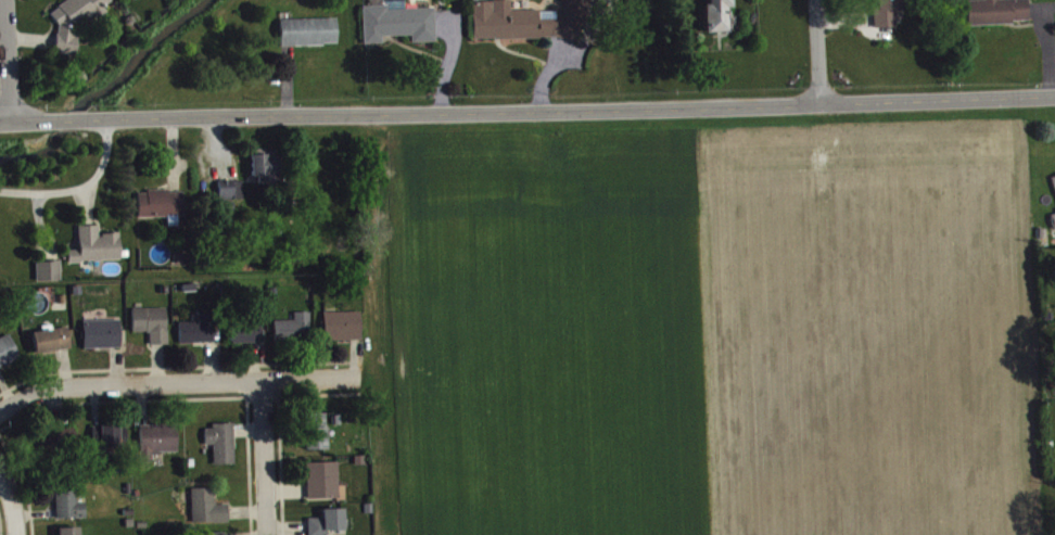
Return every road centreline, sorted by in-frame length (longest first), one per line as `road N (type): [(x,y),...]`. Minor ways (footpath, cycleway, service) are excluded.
road 1 (tertiary): [(92,118),(1054,95)]
road 2 (residential): [(0,412),(50,387),(87,383),(355,377)]
road 3 (residential): [(268,534),(259,379)]
road 4 (residential): [(8,120),(2,0)]

